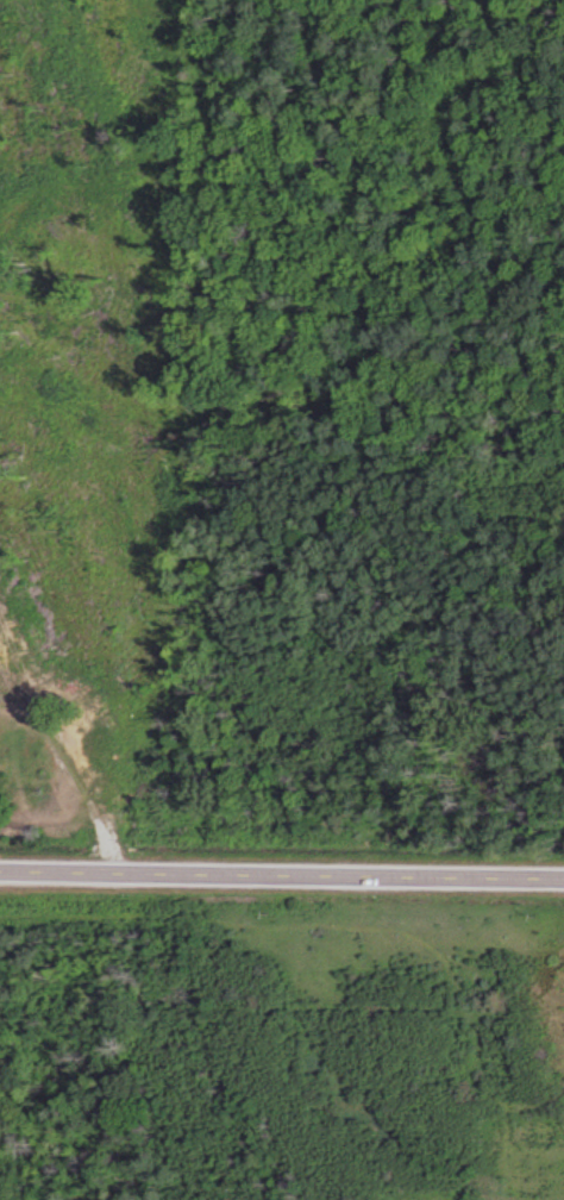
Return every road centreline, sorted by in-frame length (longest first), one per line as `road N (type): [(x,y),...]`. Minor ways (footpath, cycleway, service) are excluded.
road 1 (tertiary): [(563,878),(0,871)]

